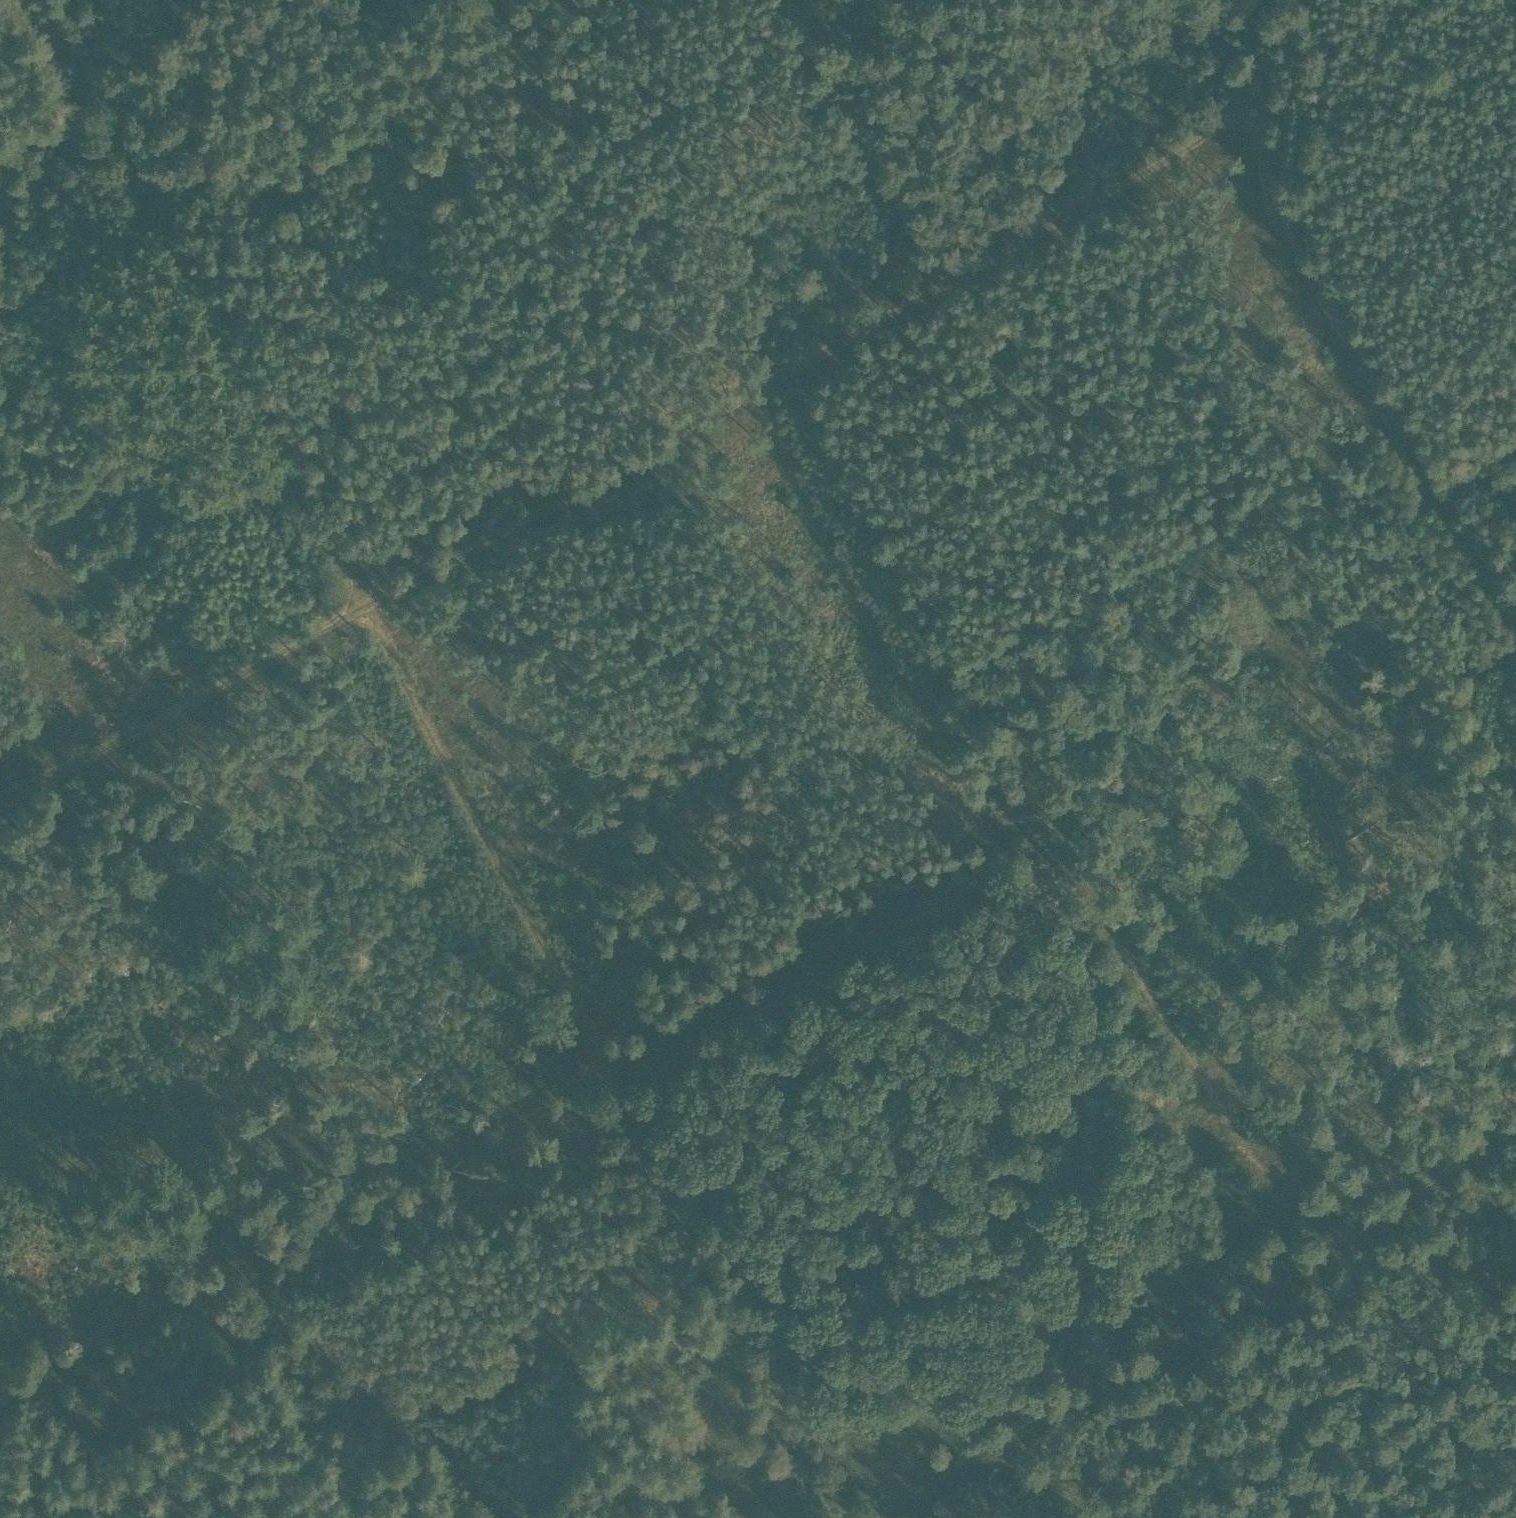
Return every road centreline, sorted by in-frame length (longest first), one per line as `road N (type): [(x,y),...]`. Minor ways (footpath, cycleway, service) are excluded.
road 1 (track): [(0,268),(146,205),(362,601),(833,1517)]
road 2 (track): [(1324,1244),(987,1442)]
road 3 (track): [(936,283),(1256,119)]
road 4 (track): [(936,283),(792,0)]
road 5 (track): [(39,0),(146,205)]
road 6 (track): [(1324,1244),(1515,1131)]
road 7 (track): [(751,395),(936,283)]
road 8 (track): [(987,1442),(846,1517)]

